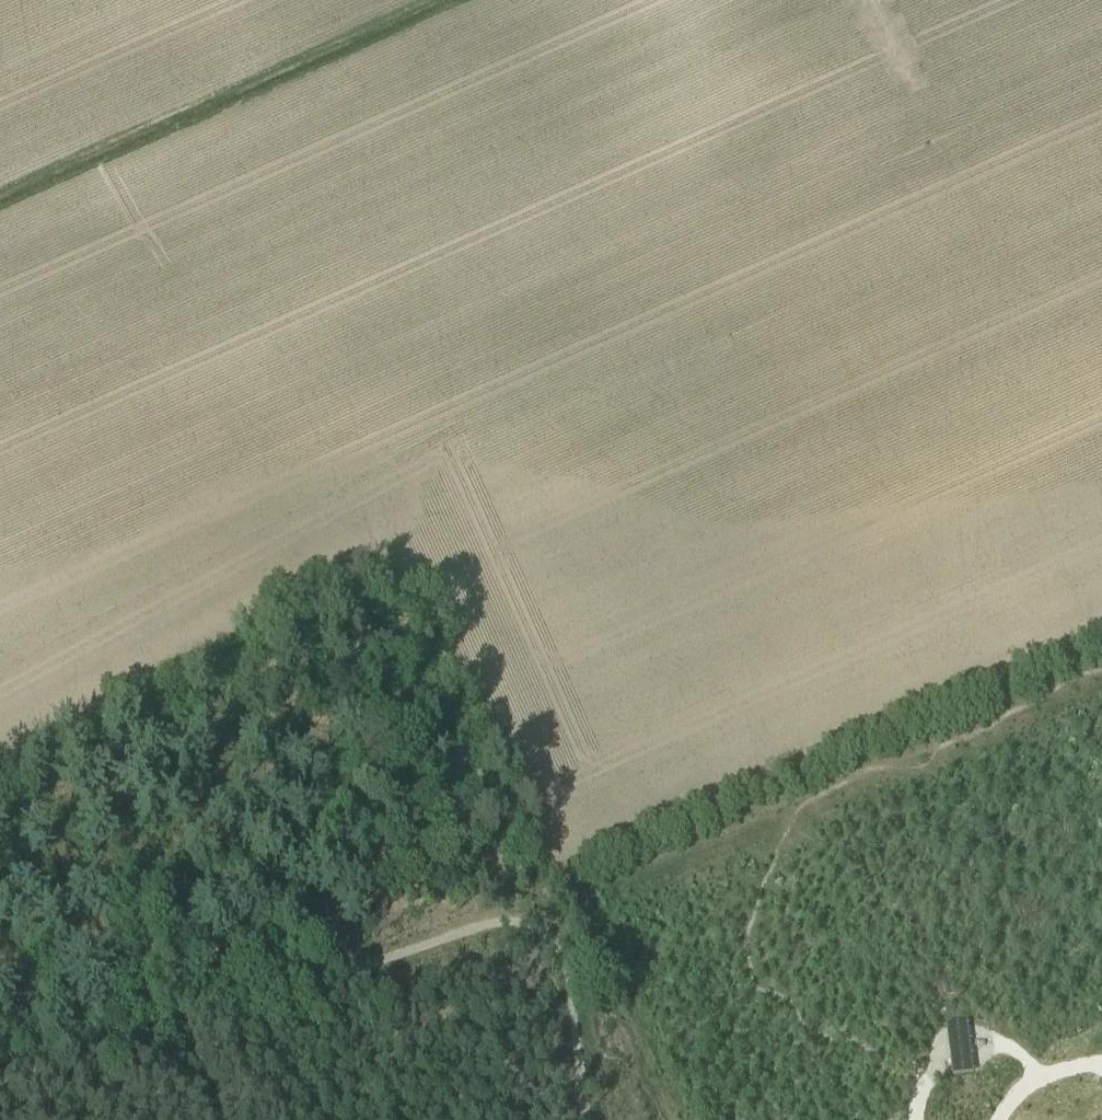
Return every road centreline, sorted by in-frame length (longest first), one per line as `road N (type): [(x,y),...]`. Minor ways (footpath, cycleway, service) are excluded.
road 1 (track): [(555,938),(537,922),(515,919),(0,1080)]
road 2 (track): [(581,1119),(555,938)]

